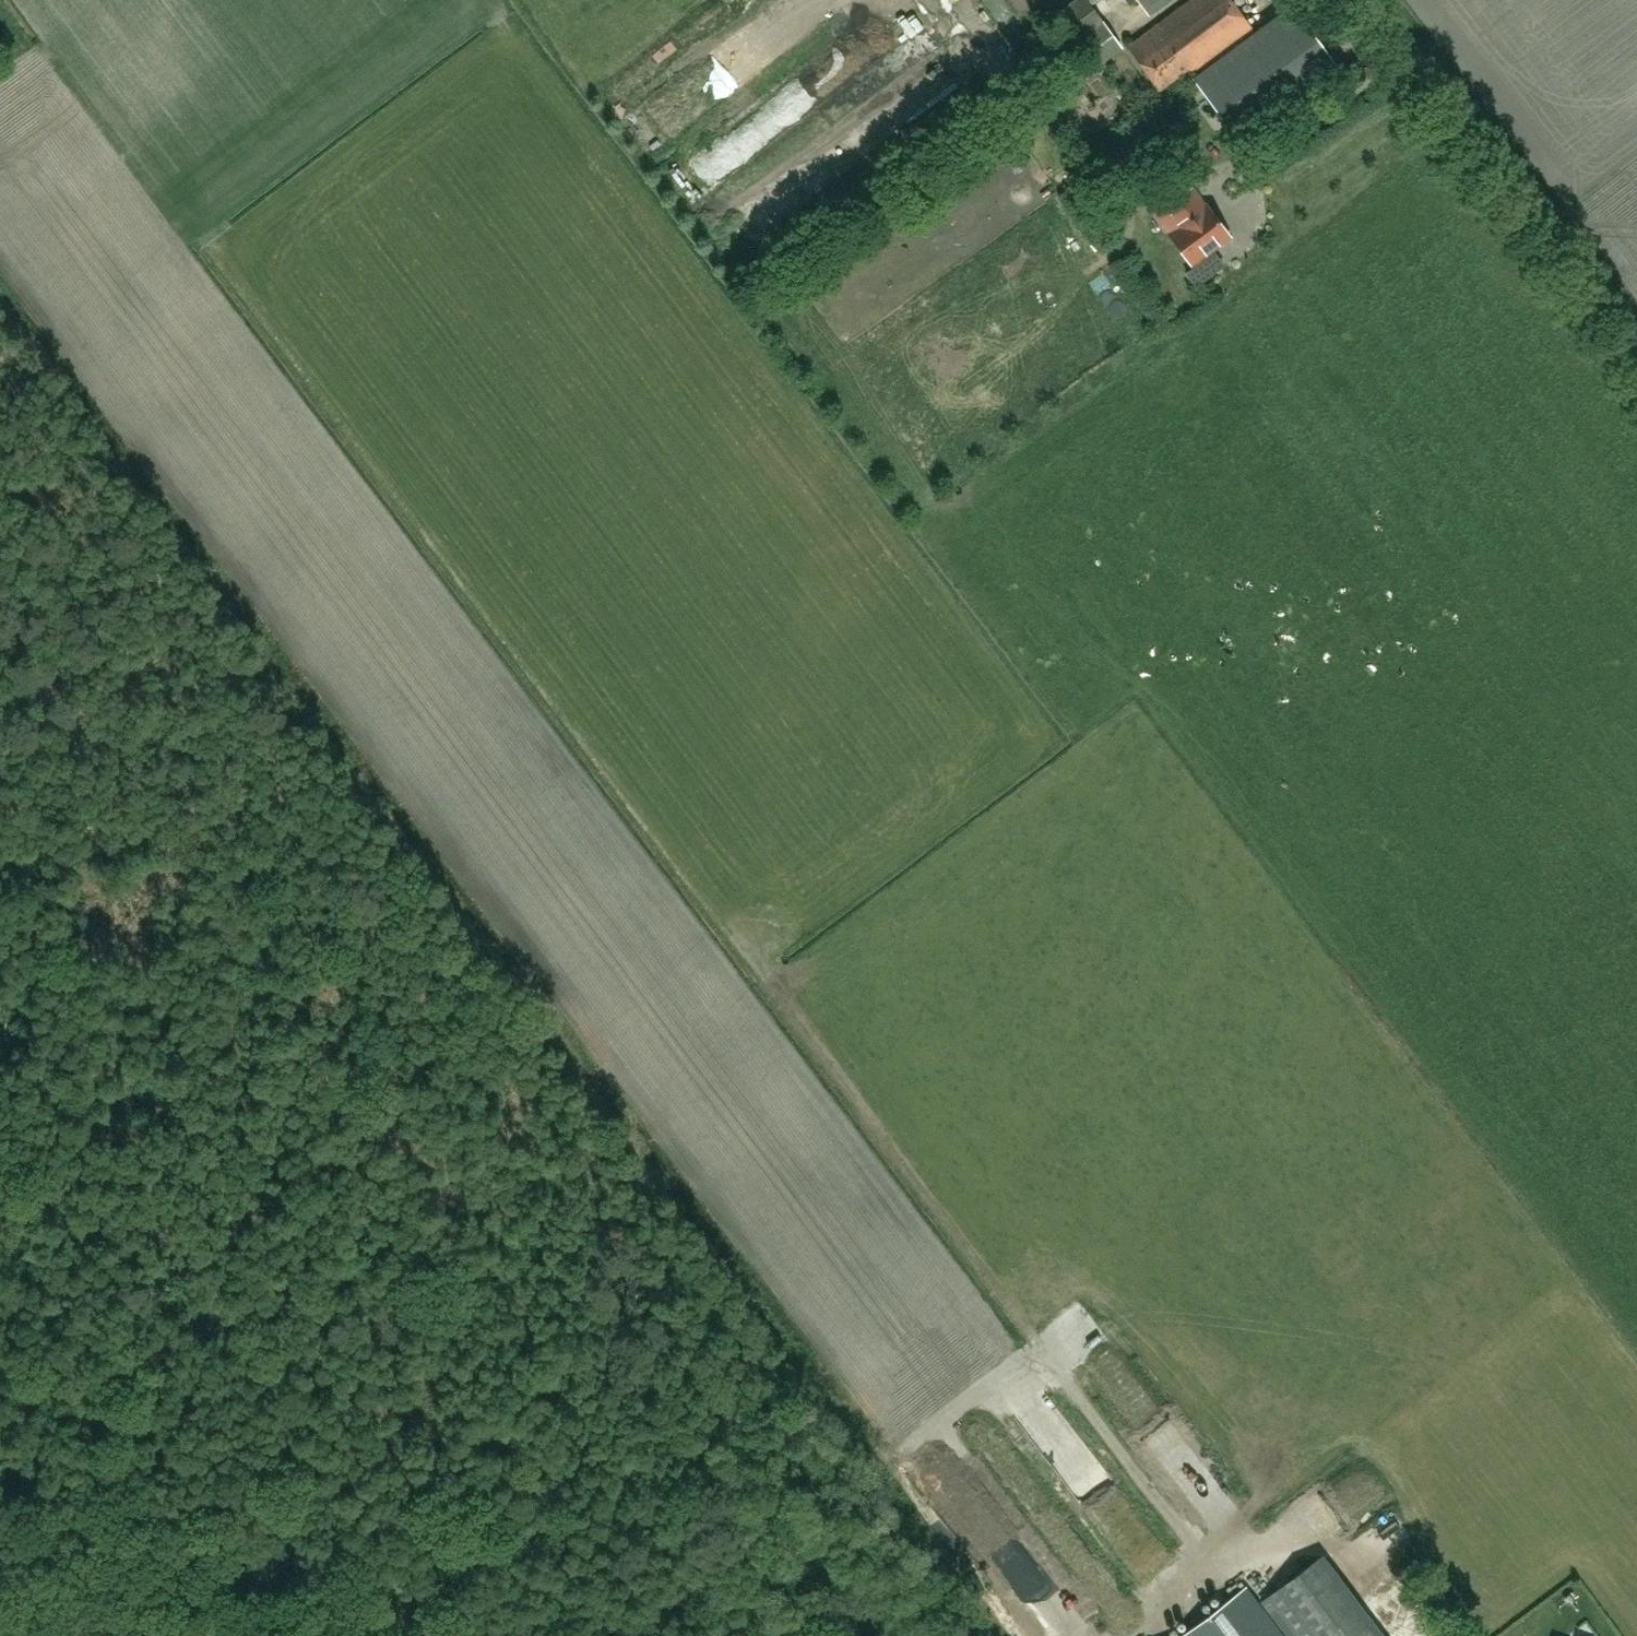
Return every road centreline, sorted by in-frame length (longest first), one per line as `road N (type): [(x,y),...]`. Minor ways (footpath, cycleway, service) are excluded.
road 1 (unclassified): [(1636,320),(1396,0)]

